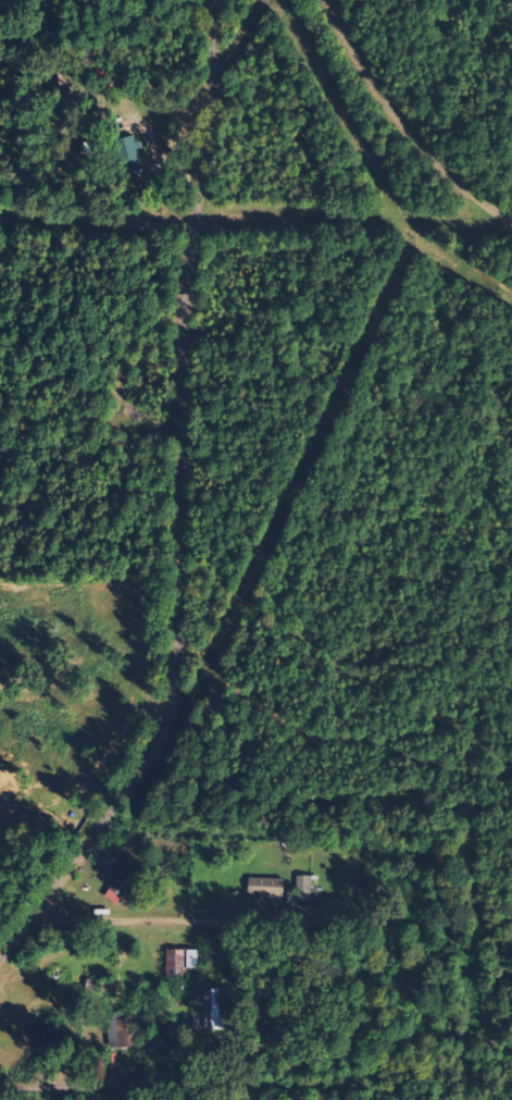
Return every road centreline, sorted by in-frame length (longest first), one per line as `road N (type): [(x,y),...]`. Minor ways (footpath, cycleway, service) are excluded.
road 1 (residential): [(45,910),(160,744),(178,664),(183,314),(219,0)]
road 2 (residential): [(511,222),(420,145),(355,53),(331,0)]

